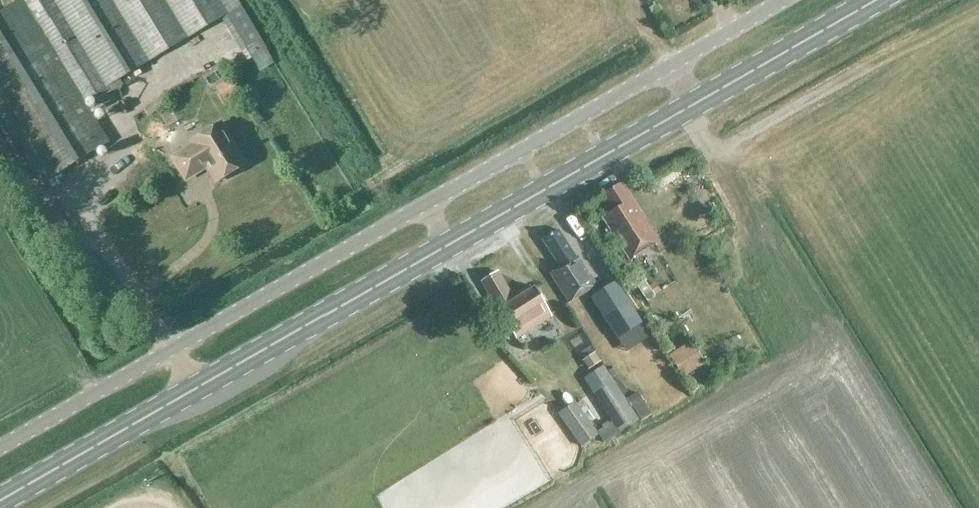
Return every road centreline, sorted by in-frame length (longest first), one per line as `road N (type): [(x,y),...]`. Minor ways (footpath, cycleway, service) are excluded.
road 1 (primary): [(197,388),(449,245)]
road 2 (unclassified): [(172,349),(422,207)]
road 3 (unclassified): [(422,207),(671,67)]
road 4 (primary): [(449,245),(694,103)]
road 5 (primary): [(0,500),(197,388)]
road 6 (primary): [(694,103),(873,0)]
road 7 (unclassified): [(0,448),(172,349)]
road 8 (unclassified): [(671,67),(786,0)]

